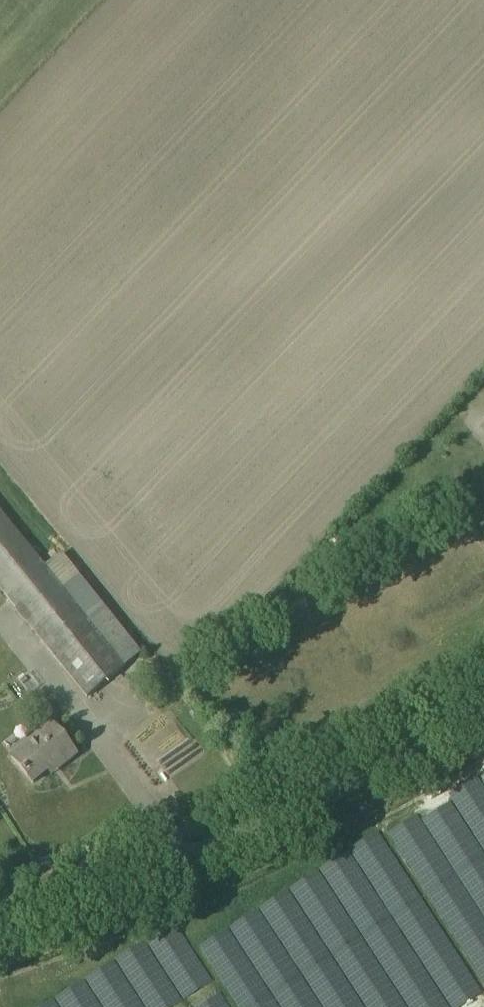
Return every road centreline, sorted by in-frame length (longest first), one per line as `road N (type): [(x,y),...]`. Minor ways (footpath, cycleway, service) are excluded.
road 1 (tertiary): [(0,926),(292,812),(483,703)]

